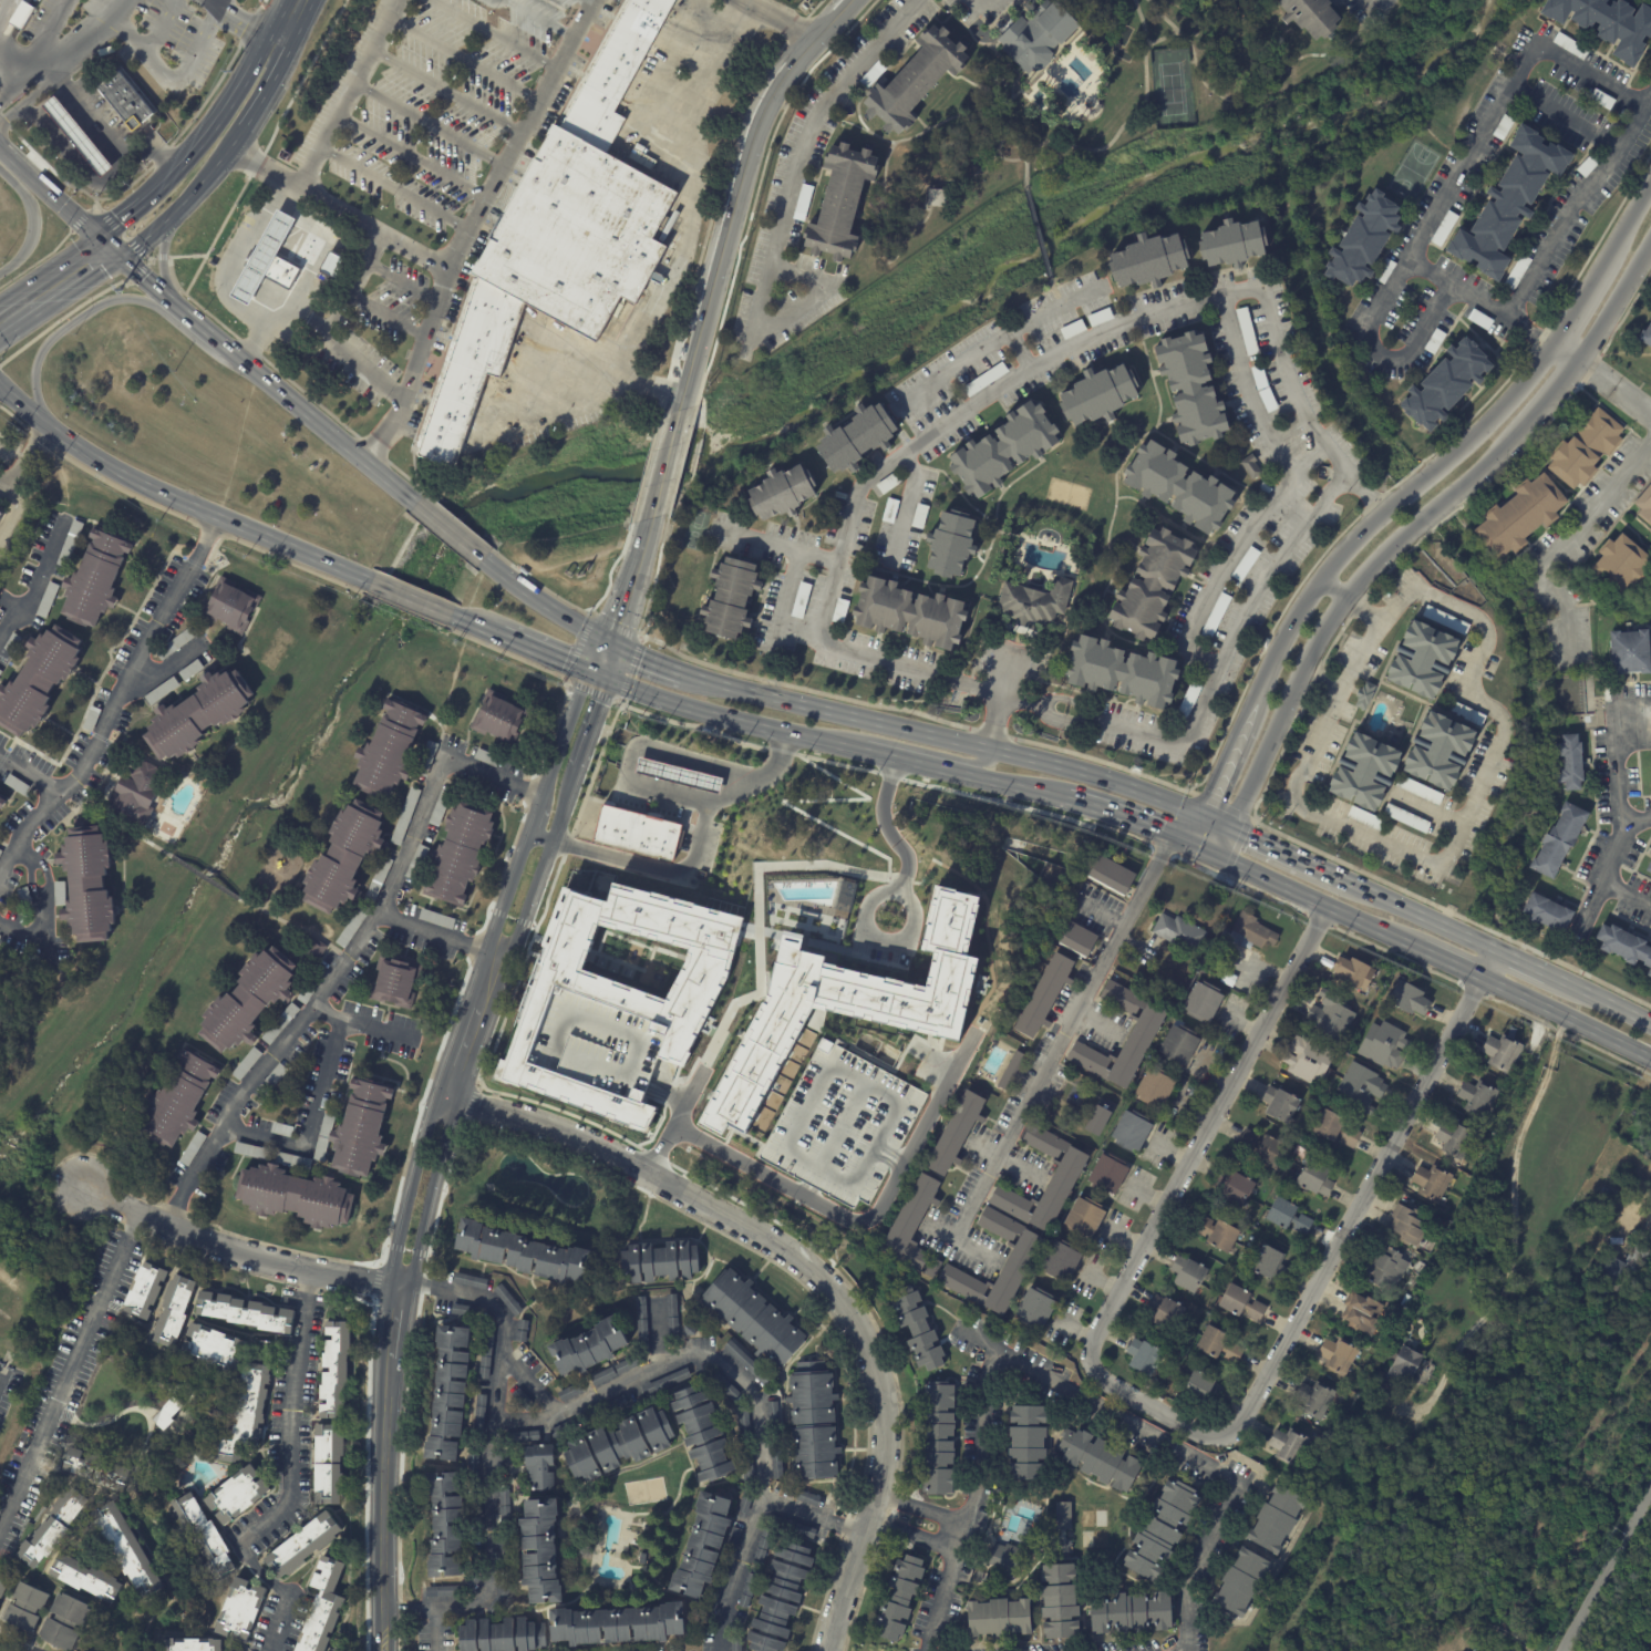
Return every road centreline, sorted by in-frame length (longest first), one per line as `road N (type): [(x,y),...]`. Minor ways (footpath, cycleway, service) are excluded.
road 1 (residential): [(436,1093),(533,1118),(648,1172),(762,1242),(850,1318),(873,1366),(883,1441),(827,1650)]
road 2 (residential): [(1496,951),(1239,1434)]
road 3 (primary): [(1204,816),(1086,774),(683,672)]
road 4 (residential): [(1329,910),(1091,1355)]
road 5 (primary): [(0,387),(111,467),(368,581)]
road 6 (tertiary): [(850,0),(792,65),(755,132),(691,355)]
road 7 (tertiary): [(1217,856),(1306,664),(1405,537)]
road 8 (residential): [(87,1188),(216,1245),(401,1286)]
road 9 (tertiary): [(401,1286),(417,1263),(461,1100),(502,986)]
road 10 (tertiary): [(385,1650),(392,1366)]
road 11 (primary): [(121,261),(219,166),(278,41)]
road 12 (primary): [(609,682),(858,752)]
road 13 (primary): [(416,503),(218,342)]
road 14 (primary): [(187,316),(116,299),(52,338),(34,372),(43,423)]
road 15 (tertiary): [(1386,510),(1320,580),(1259,691)]
road 16 (primary): [(278,41),(149,195)]
road 17 (tertiary): [(512,959),(578,770)]
road 18 (tertiary): [(436,1093),(395,1259),(401,1286)]
road 19 (primary): [(1217,856),(1395,940)]
road 20 (primary): [(1496,951),(1320,869)]
road 21 (primary): [(1480,979),(1650,1061)]
road 22 (tertiary): [(530,832),(467,1004)]
road 23 (residential): [(1091,1355),(1098,1380),(1207,1438),(1239,1434)]
road 24 (residential): [(1650,1499),(1569,1650)]
road 25 (primary): [(919,766),(1070,803)]
road 26 (tertiary): [(1556,347),(1452,455)]
road 27 (primary): [(0,345),(121,261)]
road 28 (primary): [(599,637),(483,558)]
road 29 (tertiary): [(1259,691),(1204,816)]
road 30 (tertiary): [(1582,362),(1650,246)]
road 31 (tertiary): [(585,672),(543,796)]
road 32 (primary): [(1070,803),(1191,845)]
road 33 (primary): [(0,274),(27,250),(33,218),(0,171)]
road 34 (primary): [(99,239),(8,158)]

